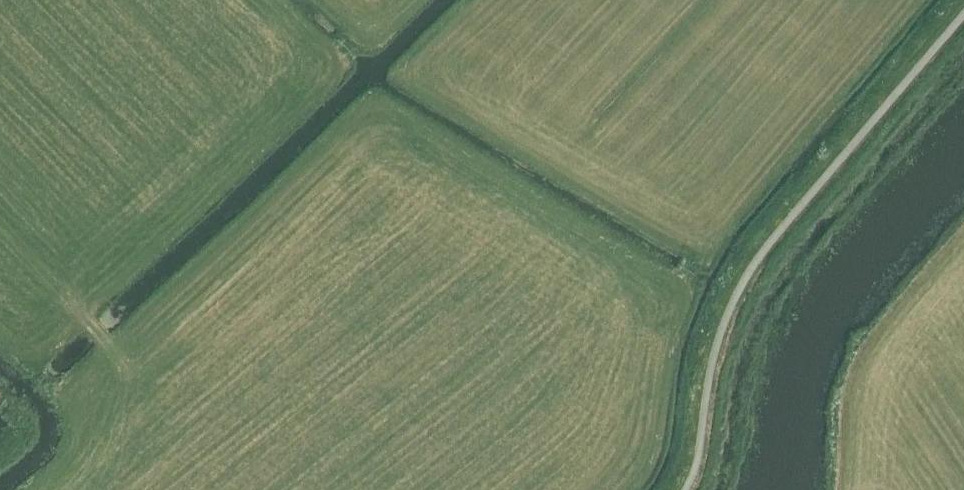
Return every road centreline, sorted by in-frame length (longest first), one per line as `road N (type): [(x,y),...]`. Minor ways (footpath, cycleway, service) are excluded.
road 1 (track): [(38,489),(92,445),(115,383),(108,342),(0,219)]

